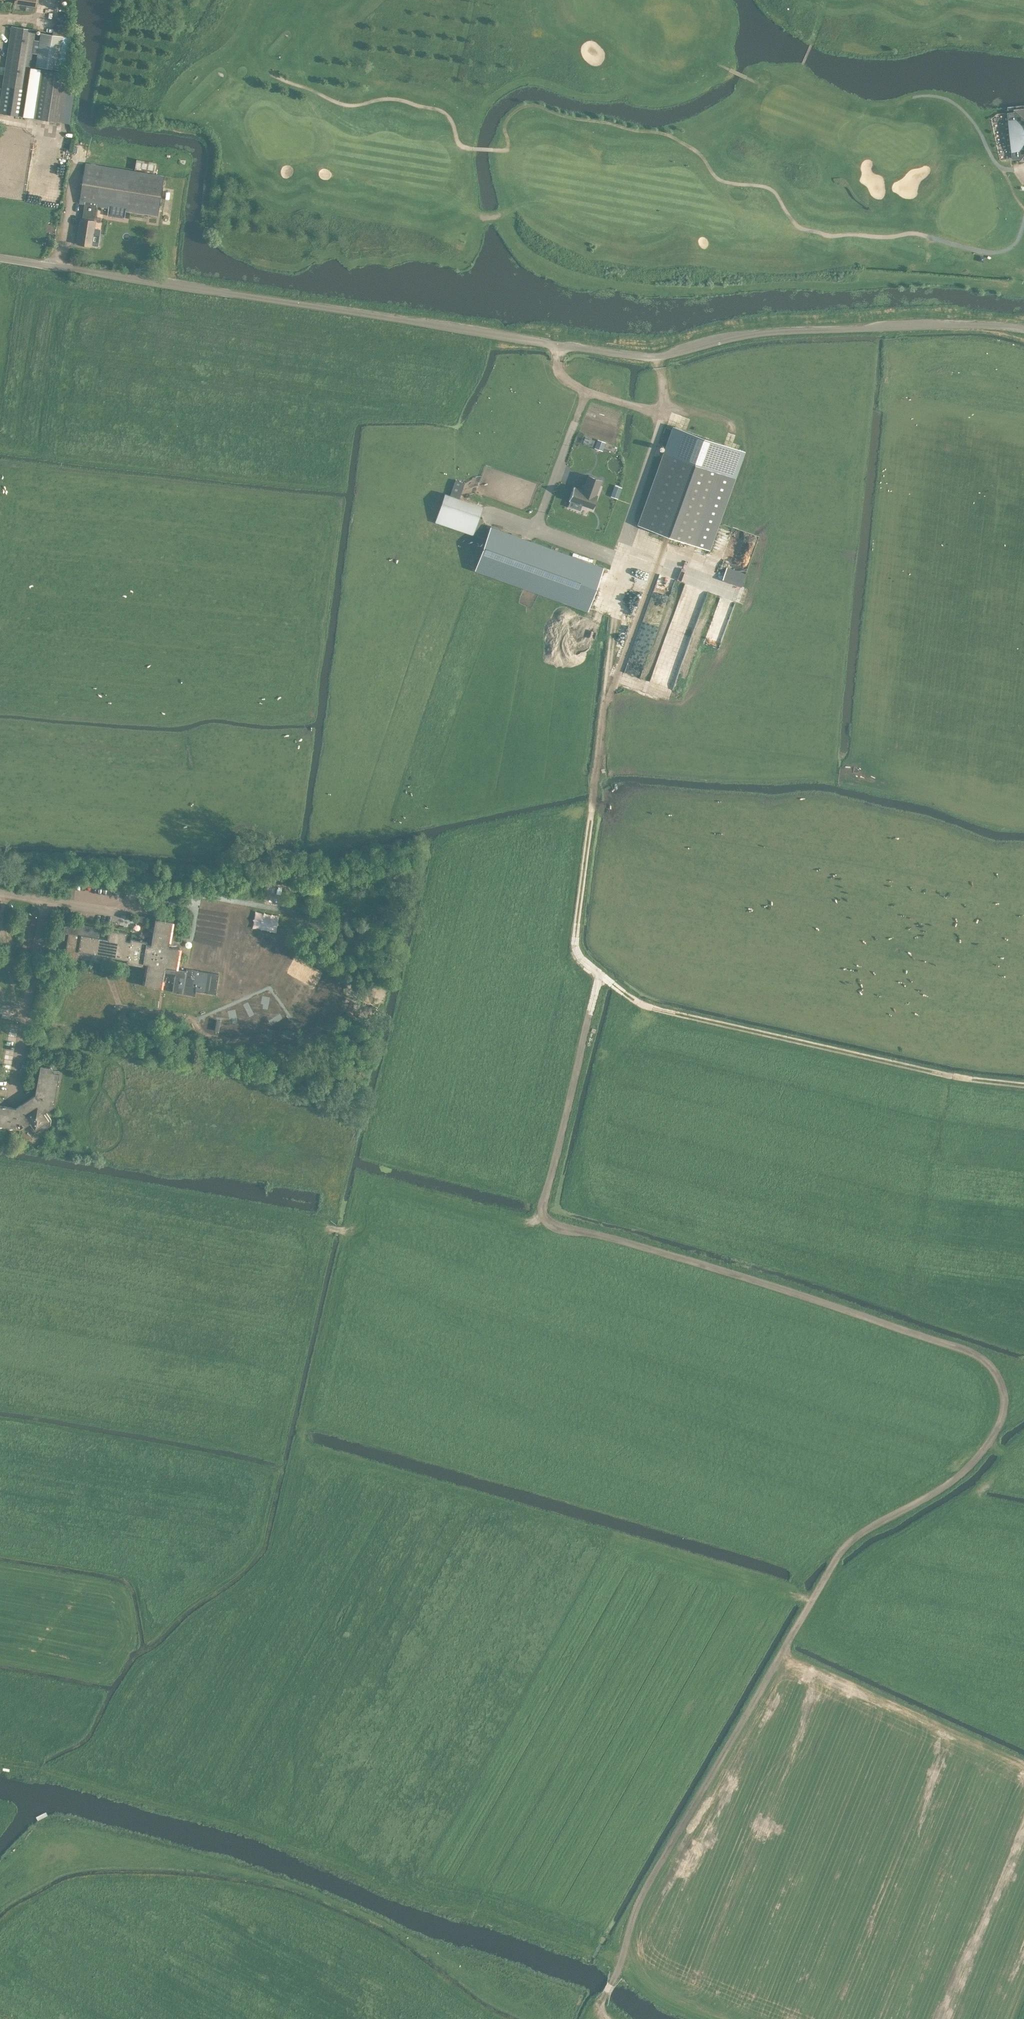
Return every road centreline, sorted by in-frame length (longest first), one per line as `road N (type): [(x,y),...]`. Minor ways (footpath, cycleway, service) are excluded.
road 1 (track): [(986,1442),(956,1477),(845,1543),(626,1926),(618,1968),(481,1911),(423,1900),(199,1814),(0,1762)]
road 2 (track): [(1023,1084),(643,1005),(578,952),(617,565),(625,514),(663,411),(659,355)]
road 3 (unclassified): [(1023,328),(754,333),(641,355),(0,256)]
road 4 (track): [(976,1494),(1015,1456),(986,1442),(1003,1411),(1002,1384),(983,1357),(547,1220),(542,1207),(601,973)]
road 5 (track): [(539,2018),(445,1954),(331,1901),(259,1879),(111,1861),(66,1870),(0,1902)]
road 6 (track): [(710,2018),(618,1968),(600,2018)]

